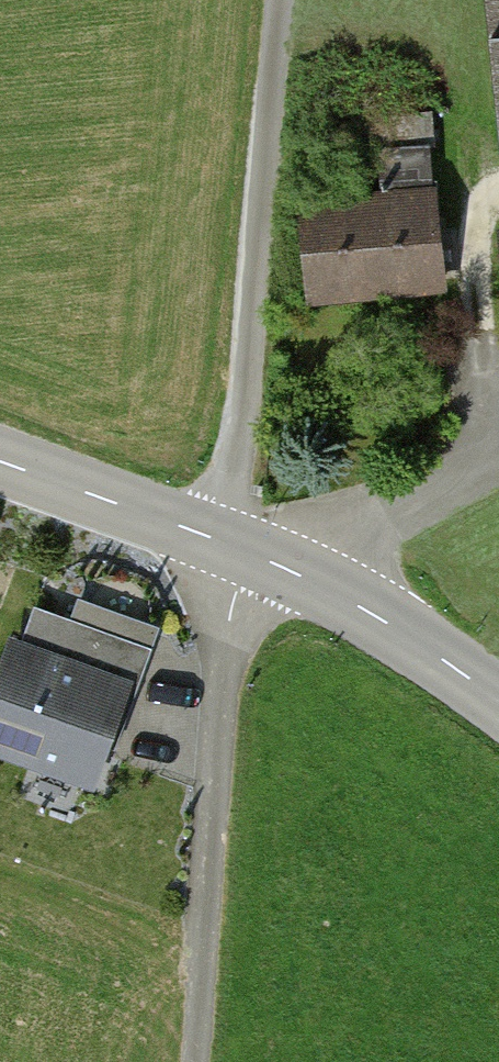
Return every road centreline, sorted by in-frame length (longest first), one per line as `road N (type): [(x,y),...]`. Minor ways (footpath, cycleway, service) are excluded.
road 1 (track): [(290,0),(232,504),(234,590),(198,1061)]
road 2 (tertiary): [(498,702),(327,588),(0,460)]

